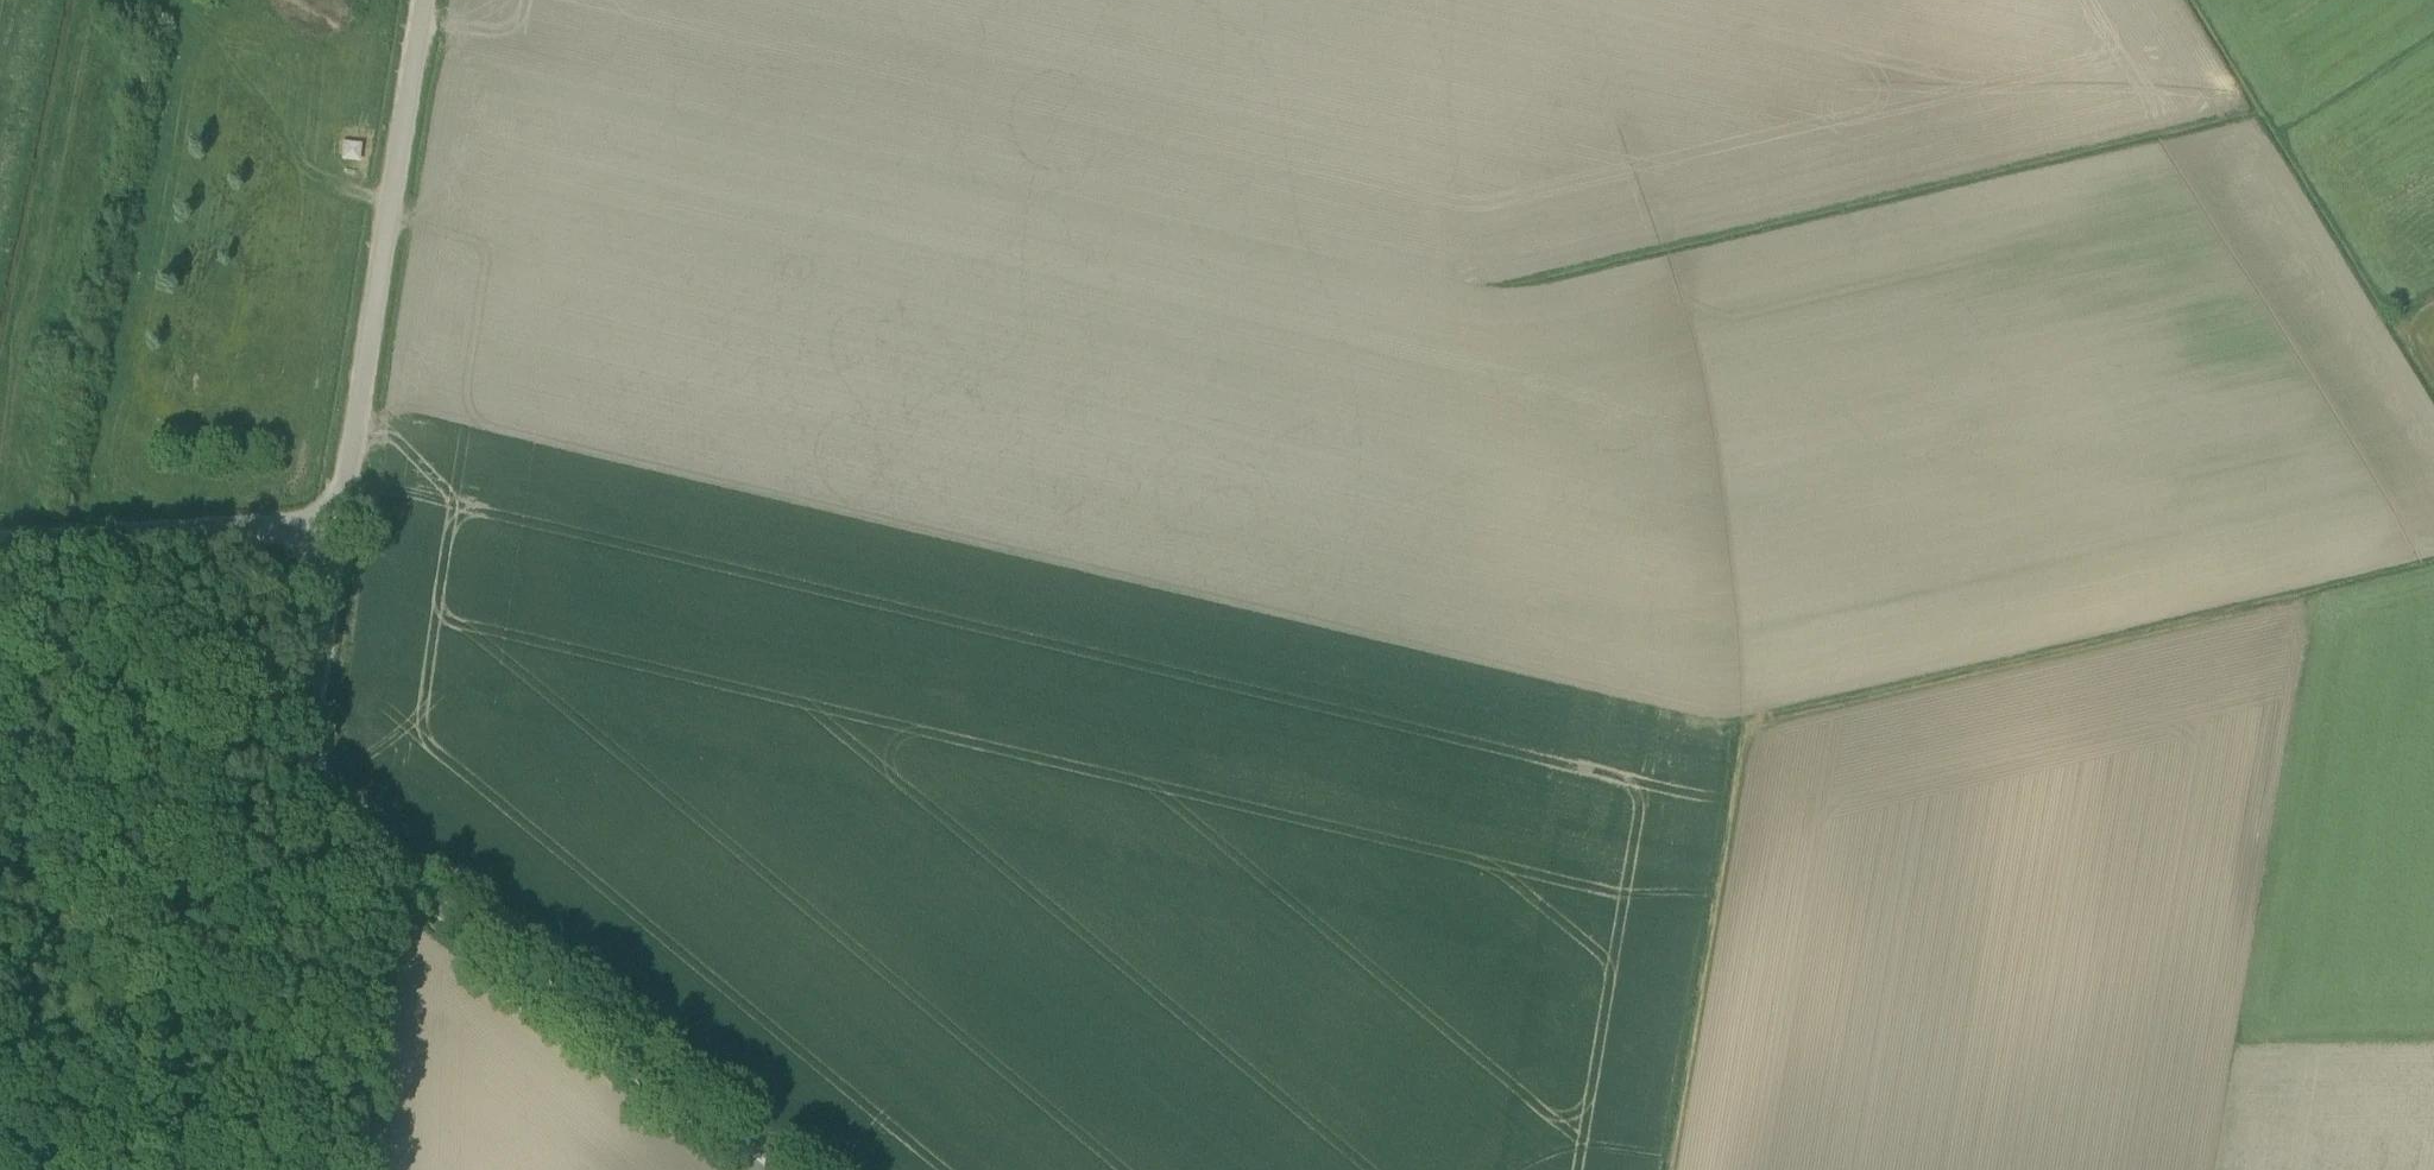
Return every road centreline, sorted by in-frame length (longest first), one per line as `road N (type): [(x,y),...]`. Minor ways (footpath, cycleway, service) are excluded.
road 1 (unclassified): [(764,1169),(348,824),(321,761),(333,527)]
road 2 (unclassified): [(333,527),(424,0)]
road 3 (unclassified): [(0,552),(333,527)]

